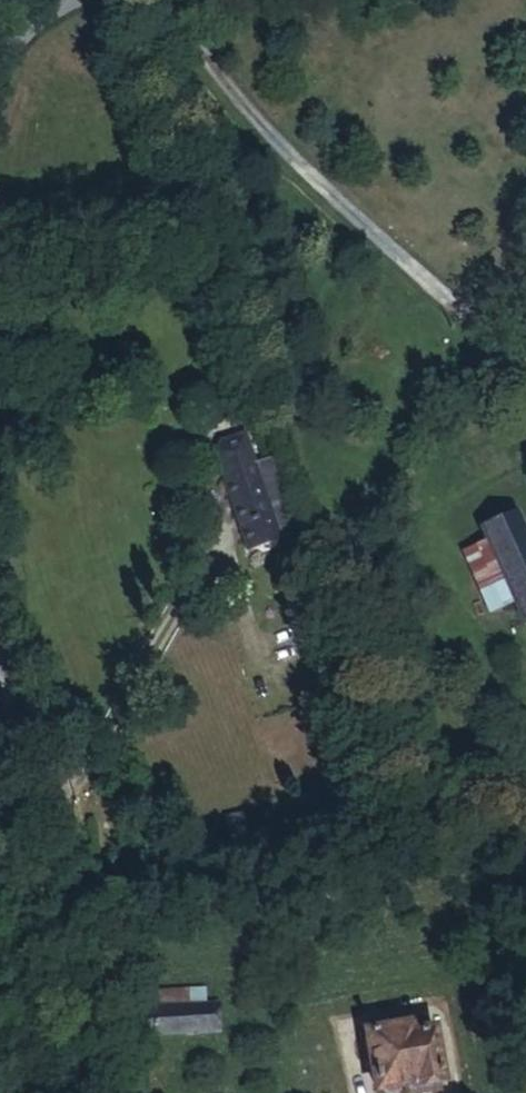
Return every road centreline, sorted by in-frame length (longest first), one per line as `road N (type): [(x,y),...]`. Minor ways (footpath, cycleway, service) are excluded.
road 1 (unclassified): [(70,1092),(76,976),(50,849),(0,678)]

